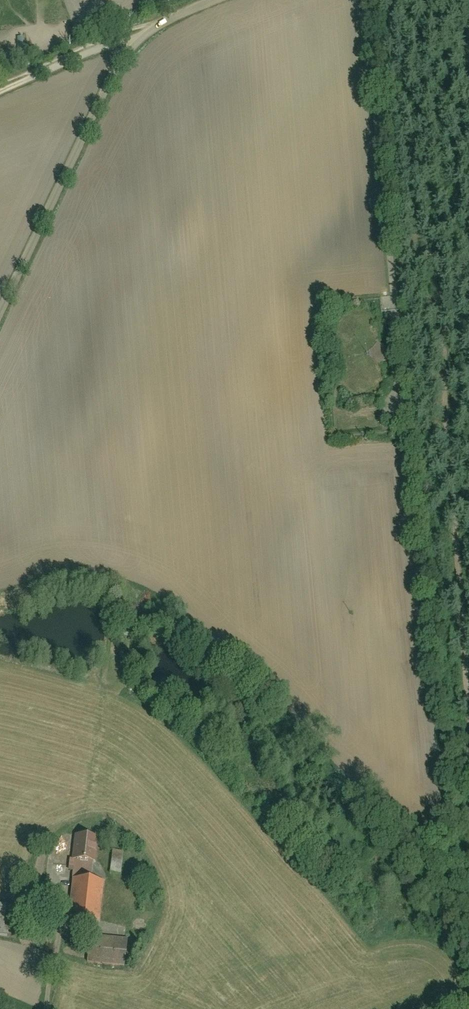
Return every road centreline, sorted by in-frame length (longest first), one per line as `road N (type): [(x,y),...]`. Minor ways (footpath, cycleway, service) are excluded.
road 1 (residential): [(0,313),(132,42),(218,0)]
road 2 (track): [(366,0),(394,305)]
road 3 (track): [(51,901),(59,846),(93,801),(109,663)]
road 4 (track): [(0,95),(132,42)]

